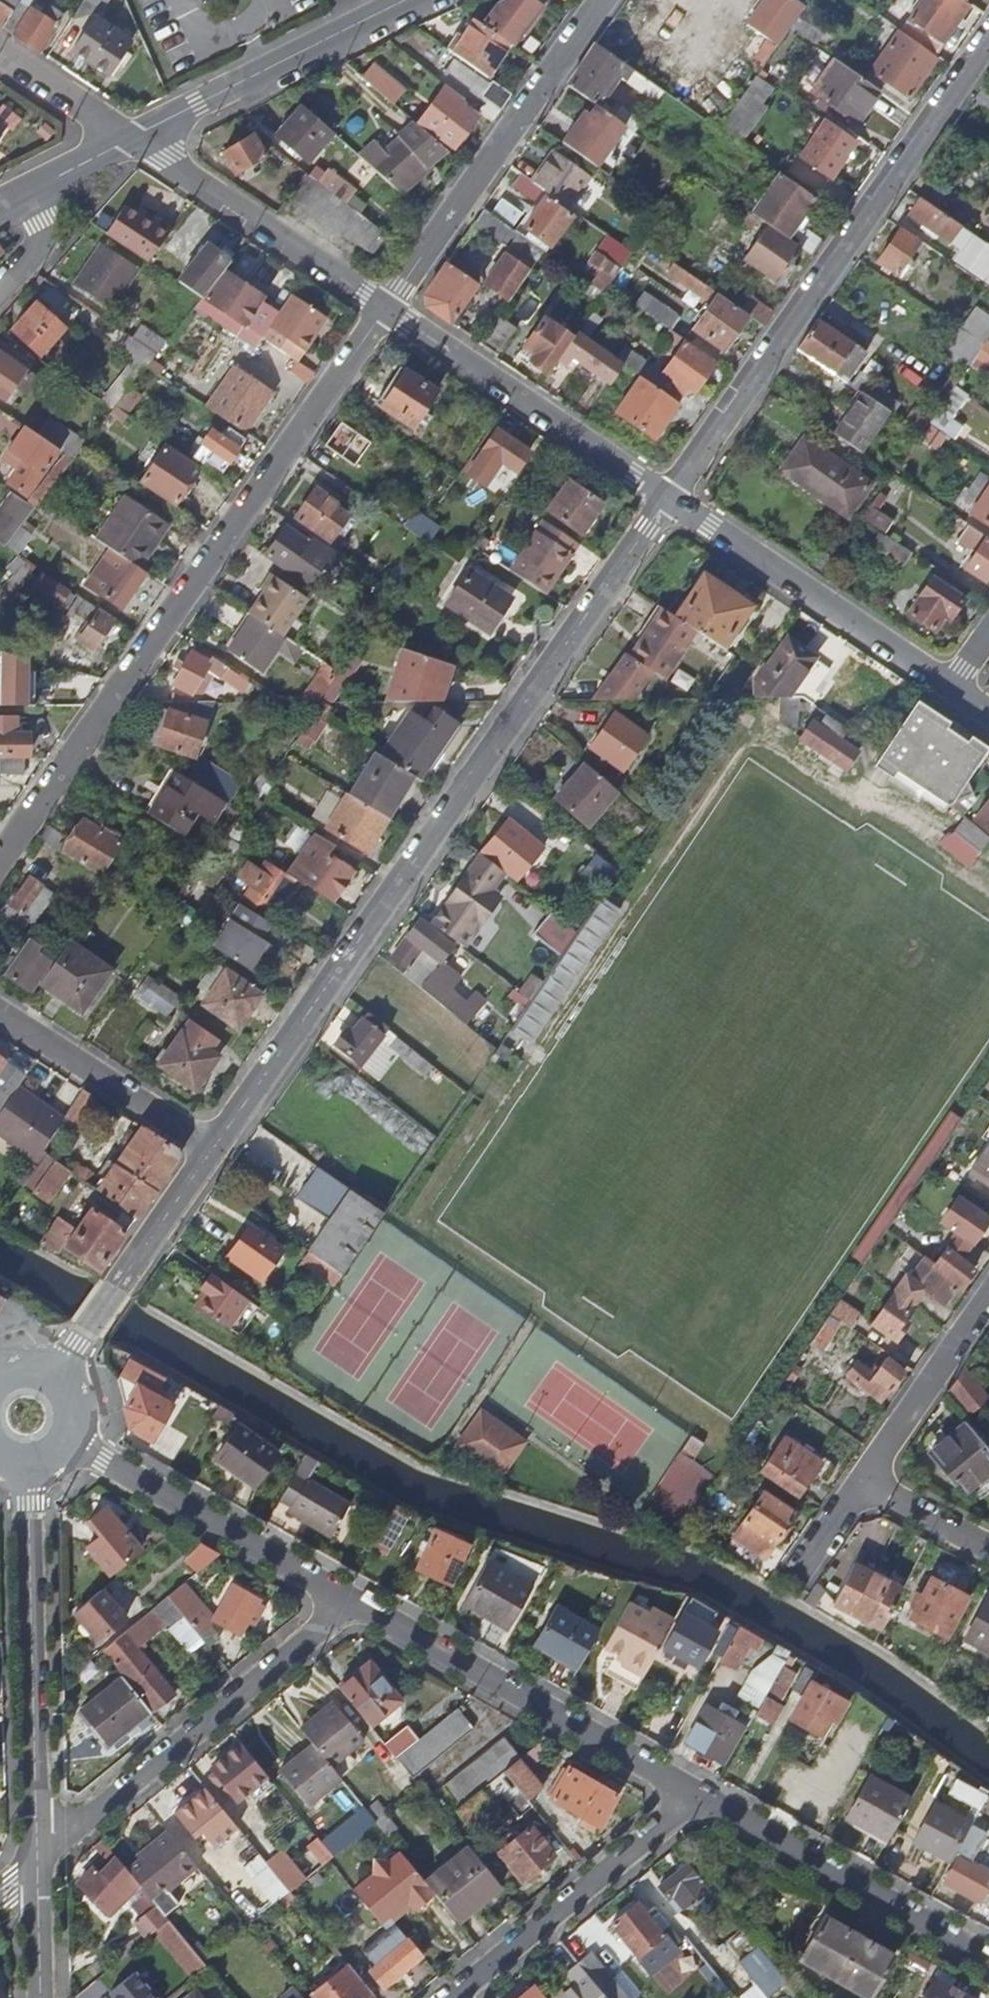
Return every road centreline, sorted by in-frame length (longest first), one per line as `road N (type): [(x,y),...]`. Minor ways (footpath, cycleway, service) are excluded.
road 1 (residential): [(668,499),(208,1149)]
road 2 (residential): [(385,308),(0,858)]
road 3 (residential): [(988,38),(668,499)]
road 4 (residential): [(35,1864),(354,1601)]
road 5 (residential): [(354,1601),(691,1796)]
road 6 (residential): [(35,1864),(28,1504),(18,1484)]
road 7 (residential): [(596,0),(385,308)]
road 8 (residential): [(691,1796),(988,1968)]
road 9 (residential): [(668,499),(385,308)]
road 10 (residential): [(947,691),(668,499)]
road 11 (residential): [(449,1997),(691,1796)]
road 12 (residential): [(80,1452),(354,1601)]
road 13 (residential): [(130,138),(406,0)]
road 14 (residential): [(385,308),(130,138)]
road 15 (residential): [(208,1149),(53,1368)]
road 16 (residential): [(0,1017),(208,1149)]
road 17 (residential): [(857,1481),(988,1292)]
road 18 (residential): [(130,138),(0,52)]
road 19 (residential): [(857,1481),(988,1554)]
road 20 (residential): [(0,206),(130,138)]
road 21 (residential): [(39,1997),(35,1864)]
road 22 (residential): [(786,1586),(857,1481)]

